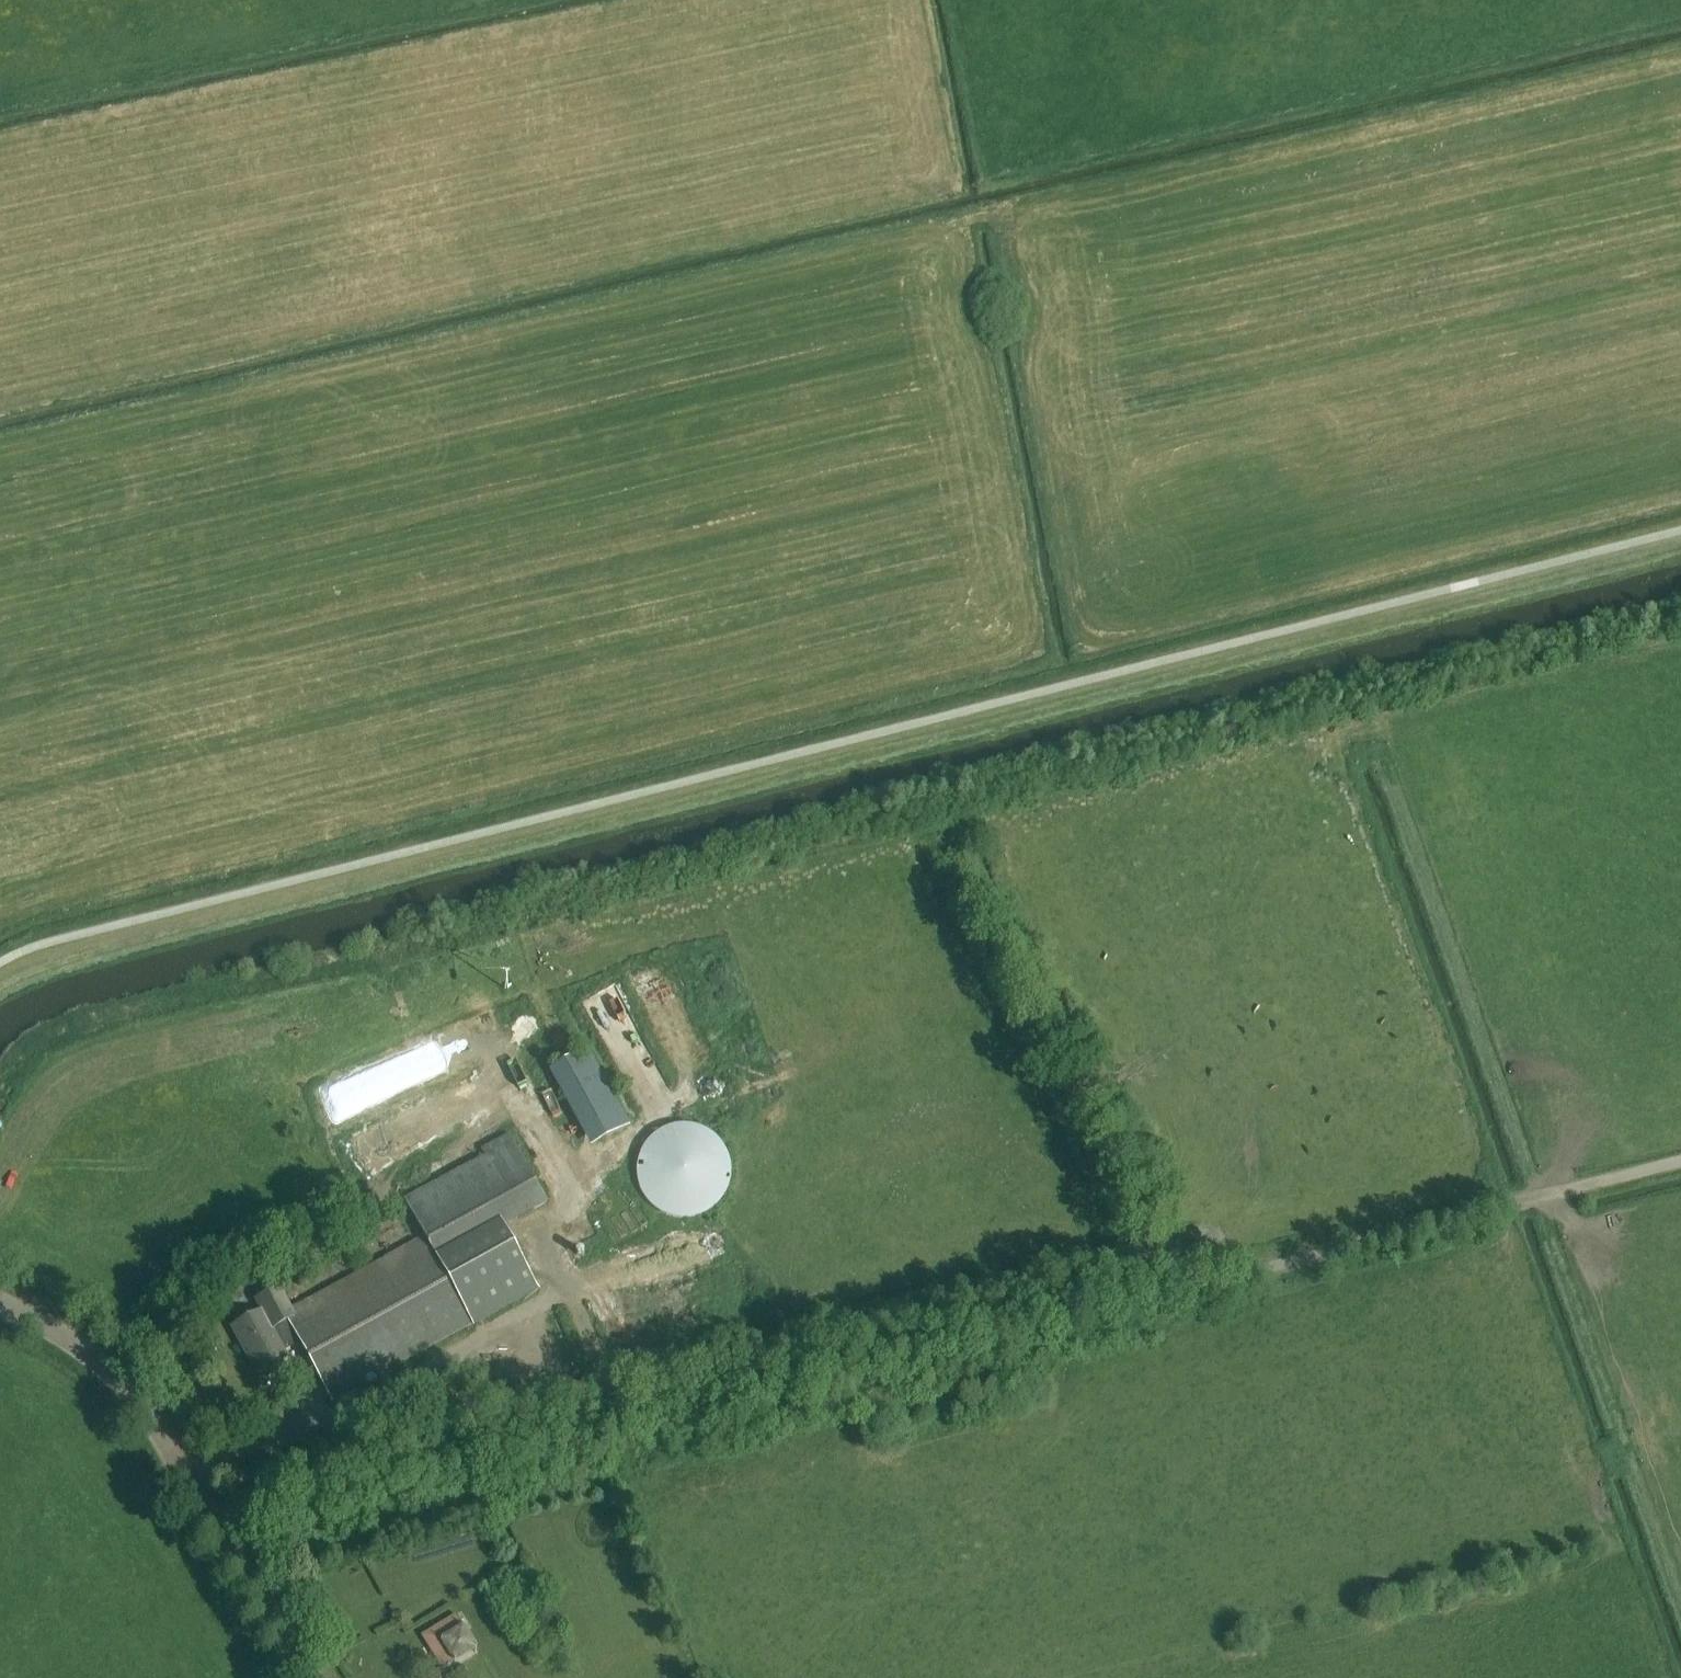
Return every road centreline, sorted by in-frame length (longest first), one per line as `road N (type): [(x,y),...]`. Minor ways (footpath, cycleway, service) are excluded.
road 1 (tertiary): [(311,1677),(128,1388),(96,1355),(0,1305)]

